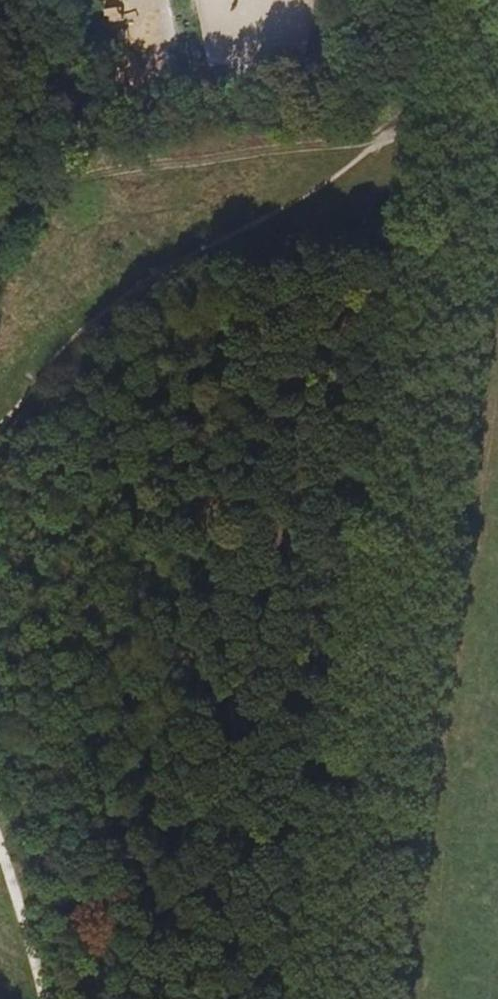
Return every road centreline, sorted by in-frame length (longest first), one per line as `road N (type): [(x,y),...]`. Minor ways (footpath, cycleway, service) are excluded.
road 1 (track): [(338,998),(479,0)]

